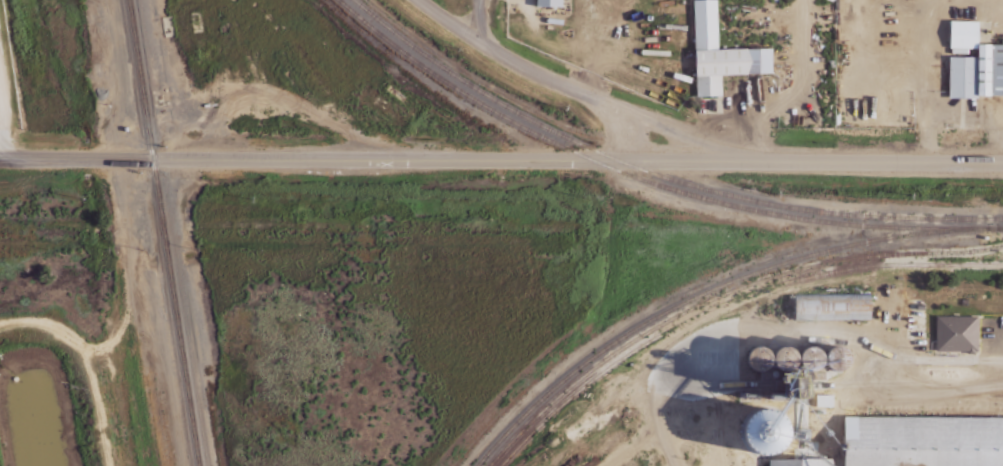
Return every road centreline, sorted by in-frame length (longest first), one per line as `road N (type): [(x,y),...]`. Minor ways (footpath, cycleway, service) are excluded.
road 1 (secondary): [(0,159),(1002,159)]
road 2 (residential): [(772,158),(588,93),(477,39),(420,0)]

